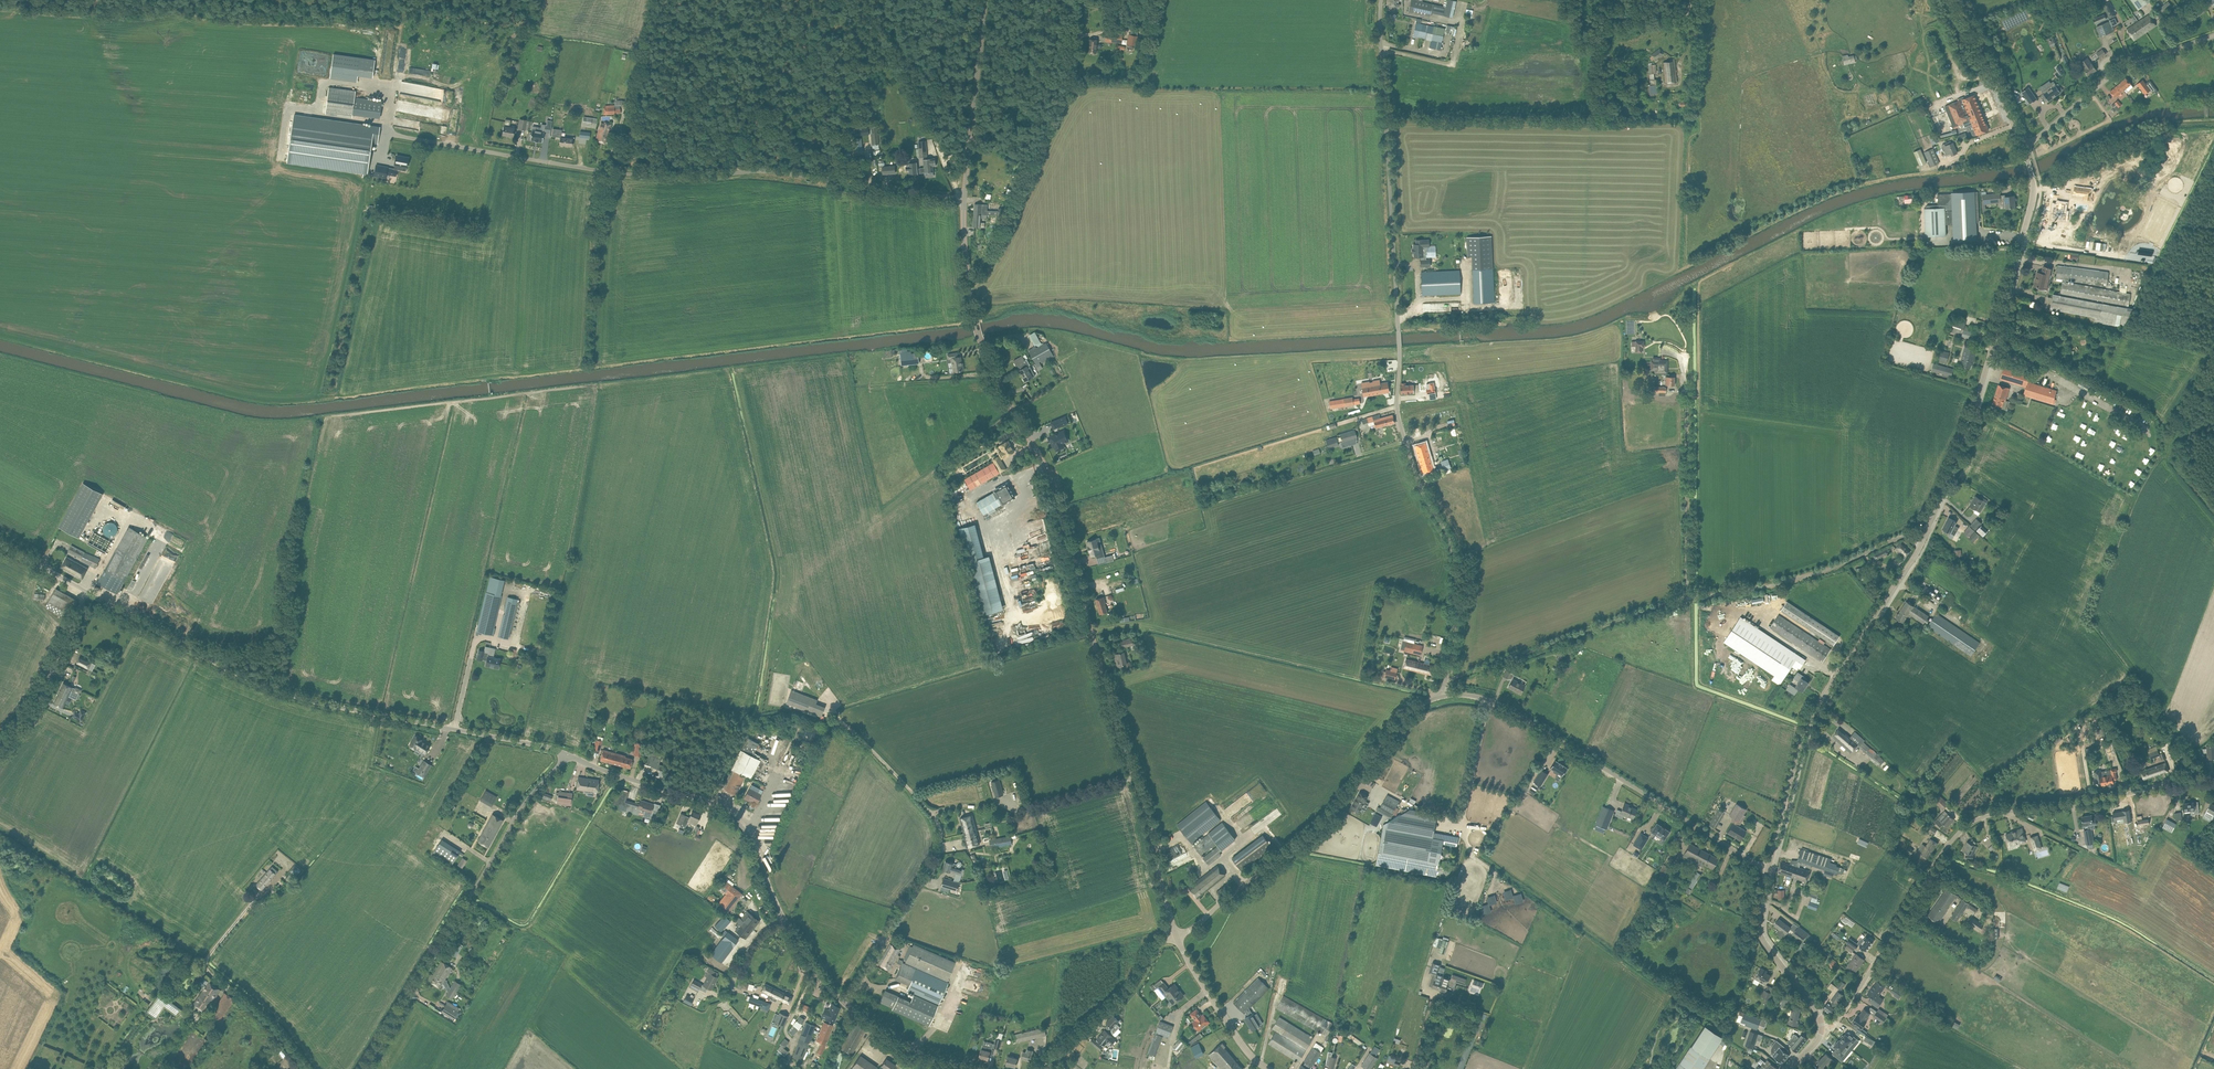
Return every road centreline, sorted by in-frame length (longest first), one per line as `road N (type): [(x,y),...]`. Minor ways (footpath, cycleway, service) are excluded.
road 1 (tertiary): [(1175,936),(1051,487),(993,381),(980,339),(967,278),(963,194)]
road 2 (unclassified): [(1443,696),(1453,559),(1415,482),(1396,410),(1379,0)]
road 3 (unclassified): [(562,755),(356,714),(236,677),(0,547)]
road 4 (unclassified): [(963,194),(767,176),(633,175),(419,141)]
road 5 (unclassified): [(1822,1027),(1864,982),(1943,853),(1973,822),(2213,777)]
road 6 (unclassified): [(1922,541),(1897,539),(1768,588),(1690,594),(1685,398)]
road 7 (unclassified): [(1922,541),(1969,423),(2033,201),(2024,147)]
road 8 (unclassified): [(562,755),(726,813),(745,835),(798,947),(845,1007)]
road 9 (track): [(1166,0),(1147,75),(1138,85),(1078,94),(991,265),(969,292)]
road 10 (unclassified): [(365,1068),(522,806),(562,755)]
road 11 (unclassified): [(1768,870),(1806,726),(1922,541)]
road 12 (unclassified): [(1175,936),(1315,833),(1399,722),(1443,696)]
road 13 (unclassified): [(845,1007),(891,921),(932,868),(940,841),(931,814),(838,723)]
road 14 (unclassified): [(1489,699),(1768,870)]
road 15 (track): [(1690,594),(1446,681)]
road 16 (unclassified): [(2024,147),(2115,73),(2213,35)]
road 17 (unclassified): [(1034,1068),(1125,994),(1156,946),(1175,936)]
road 18 (tertiary): [(963,194),(985,0)]
road 19 (track): [(88,595),(53,671),(0,750)]
road 20 (unclassified): [(1822,1027),(1761,936),(1768,870)]
road 21 (tertiary): [(1269,1068),(1242,1047),(1175,936)]
road 22 (unclassified): [(2024,147),(1961,0)]
road 23 (unclassified): [(966,1068),(900,1050),(845,1007)]
road 24 (unclassified): [(309,1068),(213,973)]
road 25 (unclassified): [(1461,824),(1489,699)]

